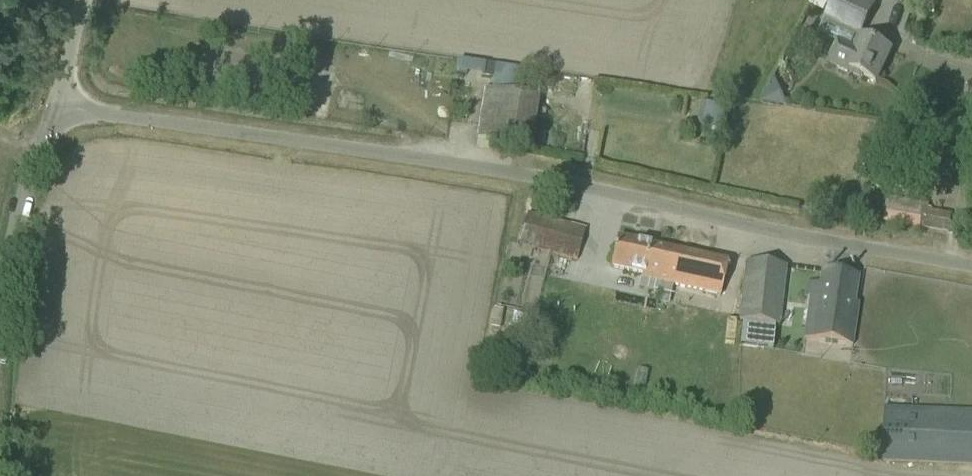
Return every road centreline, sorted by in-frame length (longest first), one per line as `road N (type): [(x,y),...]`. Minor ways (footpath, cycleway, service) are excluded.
road 1 (unclassified): [(971,264),(482,168),(58,105)]
road 2 (unclassified): [(0,310),(30,156),(58,105)]

